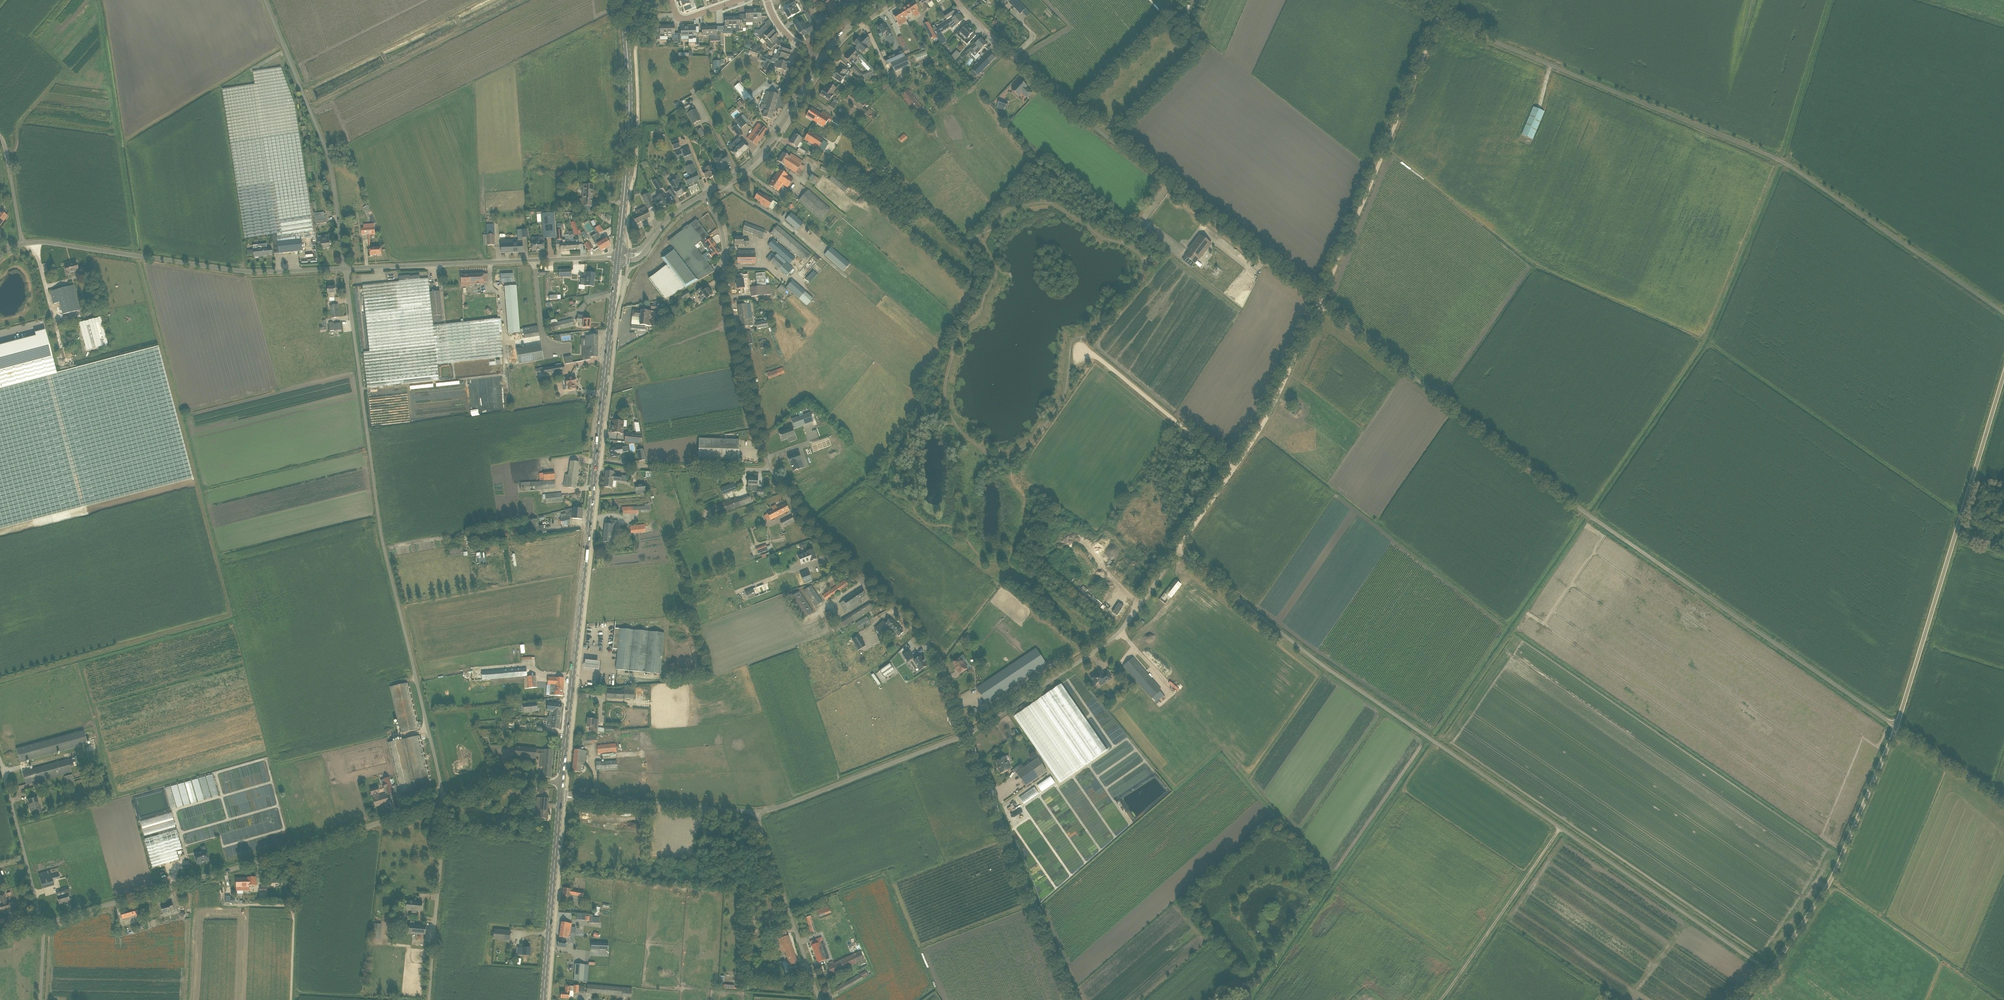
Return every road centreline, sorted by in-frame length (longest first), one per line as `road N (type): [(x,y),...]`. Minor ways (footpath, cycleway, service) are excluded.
road 1 (unclassified): [(1896,727),(1572,505),(1053,95),(957,0)]
road 2 (unclassified): [(1770,972),(1294,643),(1180,548)]
road 3 (unclassified): [(2003,314),(1778,160),(1404,0)]
road 4 (unclassified): [(965,729),(924,638),(804,524),(764,455),(724,289),(721,230),(702,194)]
road 5 (unclassified): [(445,801),(382,538),(347,267)]
road 6 (primary): [(561,783),(618,257)]
road 7 (track): [(1444,0),(1321,305),(1235,469)]
road 8 (unclassified): [(42,924),(445,801)]
road 9 (unclassified): [(1896,727),(2003,376)]
road 10 (unclassified): [(26,241),(239,271),(347,267)]
road 11 (unclassified): [(1076,999),(965,729)]
road 12 (unclassified): [(965,729),(1112,634),(1180,548)]
road 13 (unclassified): [(347,267),(322,132),(265,0)]
road 14 (unclassified): [(1770,972),(1834,885),(1896,727)]
road 15 (unclassified): [(347,267),(618,257)]
road 16 (primary): [(618,257),(629,117),(621,0)]
road 17 (unclassified): [(965,729),(756,812)]
road 18 (track): [(1071,342),(1235,469)]
road 19 (track): [(1561,829),(1443,999)]
road 20 (primary): [(544,999),(560,797)]
road 21 (unclassified): [(428,999),(445,801)]
road 22 (unclassified): [(821,999),(756,812)]
road 23 (unclassified): [(756,812),(560,797)]
road 24 (track): [(977,240),(961,237),(853,133)]
road 25 (unclassified): [(42,924),(0,765)]
road 26 (unclassified): [(702,194),(757,155),(802,93)]
road 27 (track): [(2003,801),(1896,727)]

